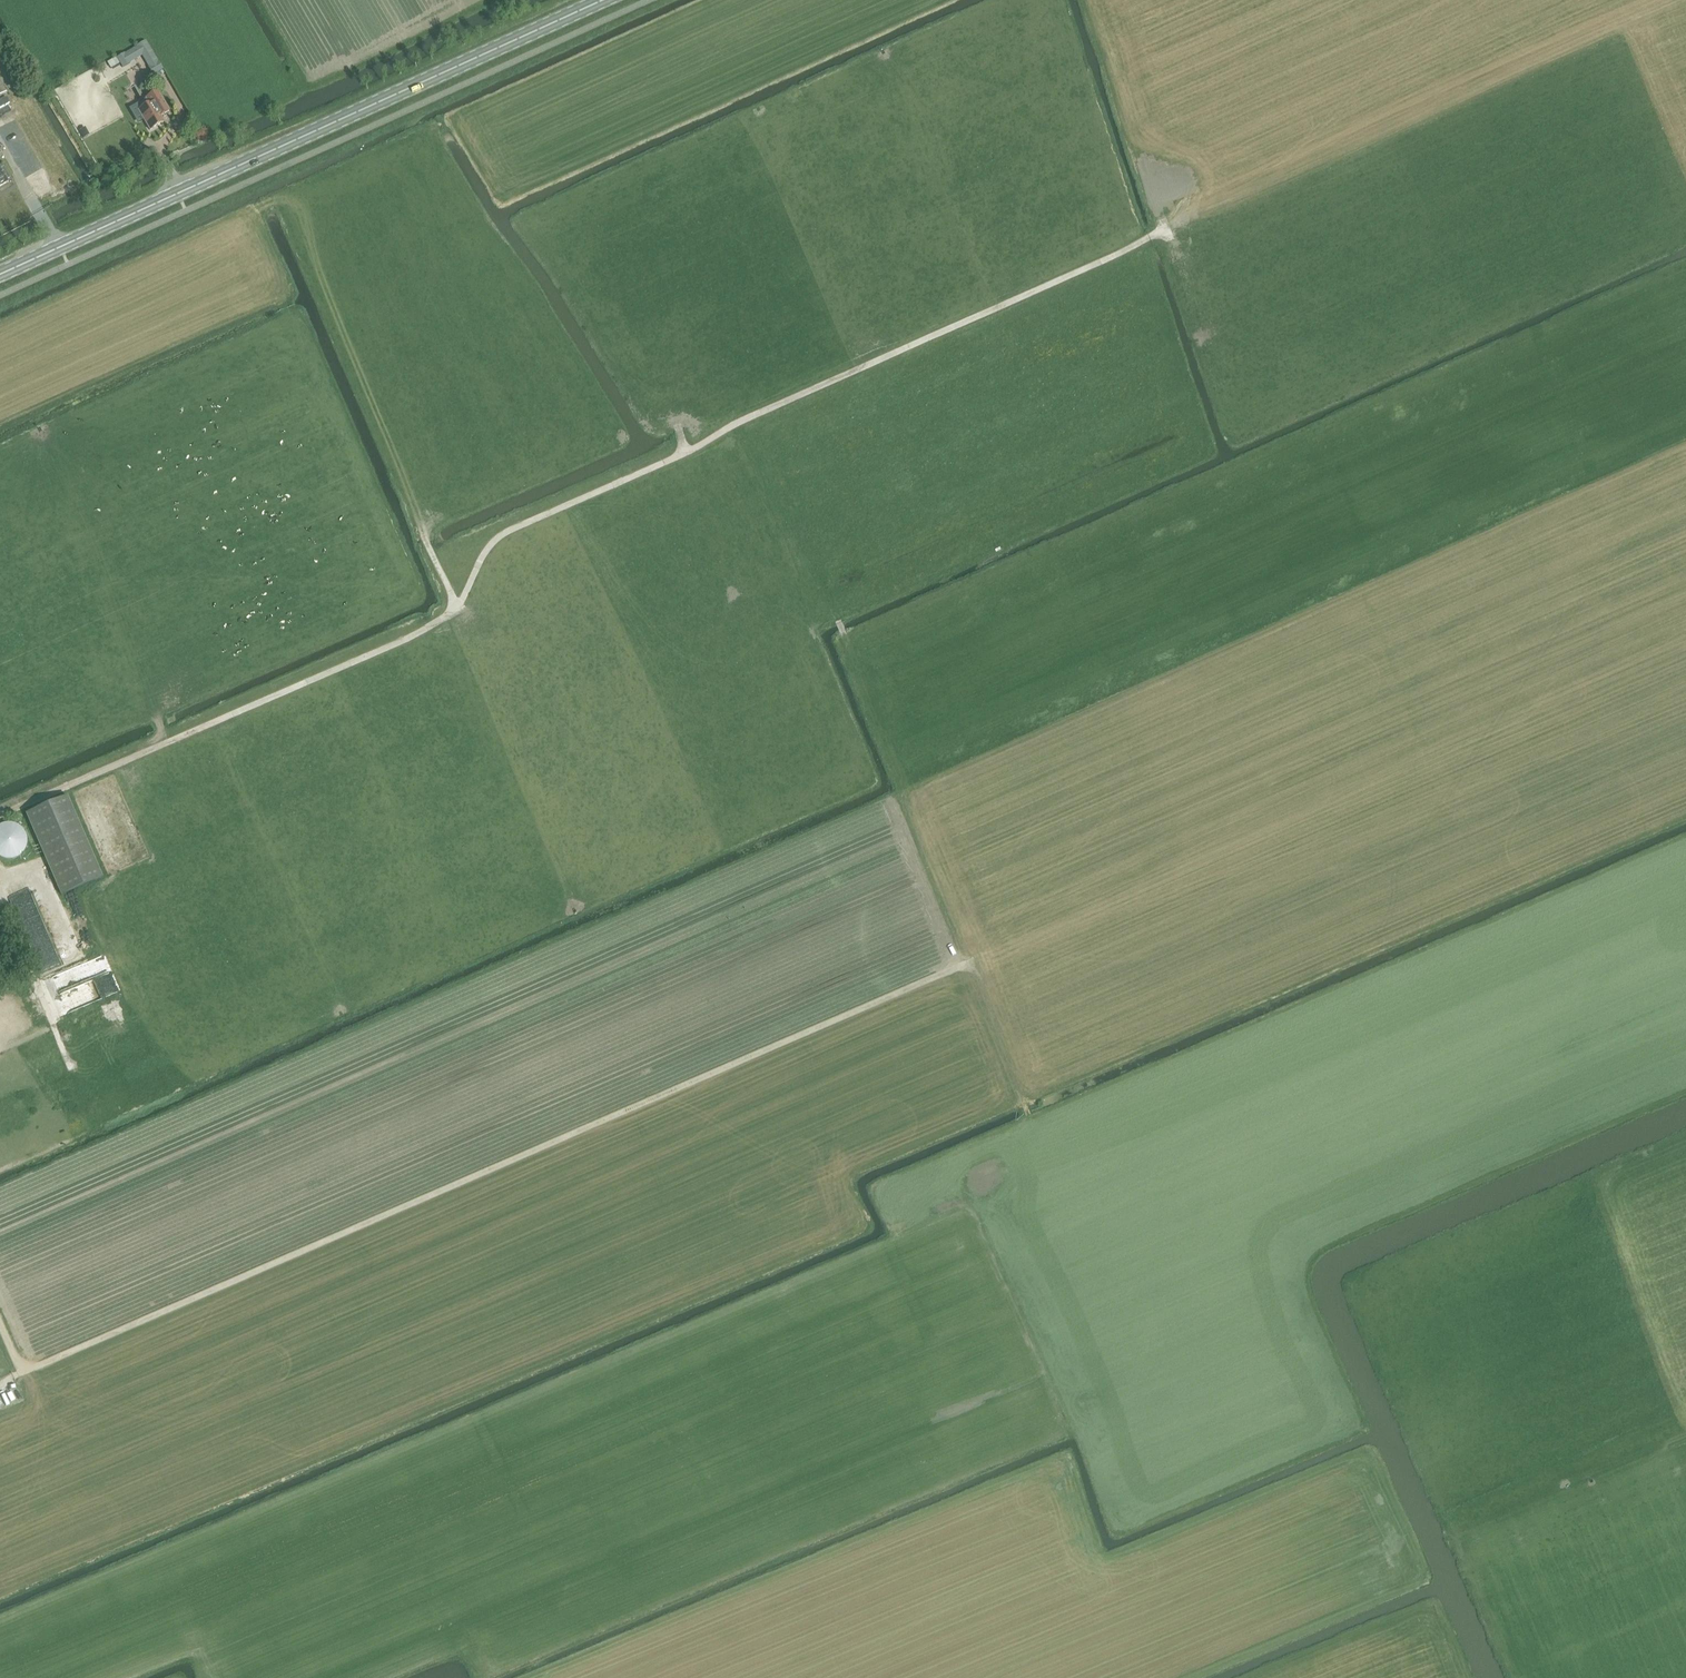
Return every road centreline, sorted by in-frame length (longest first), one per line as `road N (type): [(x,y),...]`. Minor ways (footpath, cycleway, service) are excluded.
road 1 (secondary): [(0,274),(602,0)]

